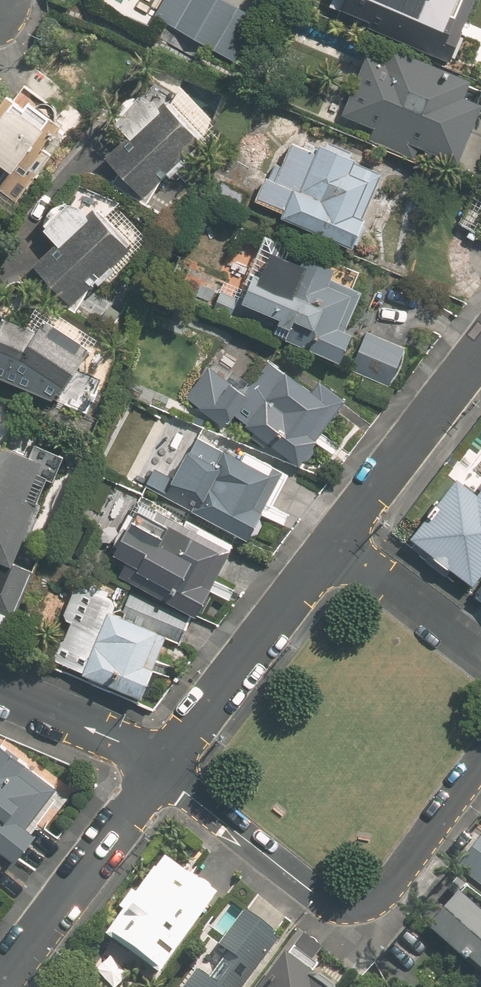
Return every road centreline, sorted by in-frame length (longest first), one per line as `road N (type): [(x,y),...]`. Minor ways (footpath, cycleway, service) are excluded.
road 1 (residential): [(480,760),(394,880),(345,909),(162,773)]
road 2 (residential): [(334,545),(162,773)]
road 3 (residential): [(162,773),(1,986)]
road 4 (residential): [(480,350),(334,545)]
road 5 (residential): [(334,545),(480,658)]
road 6 (residential): [(162,773),(108,739),(0,693)]

